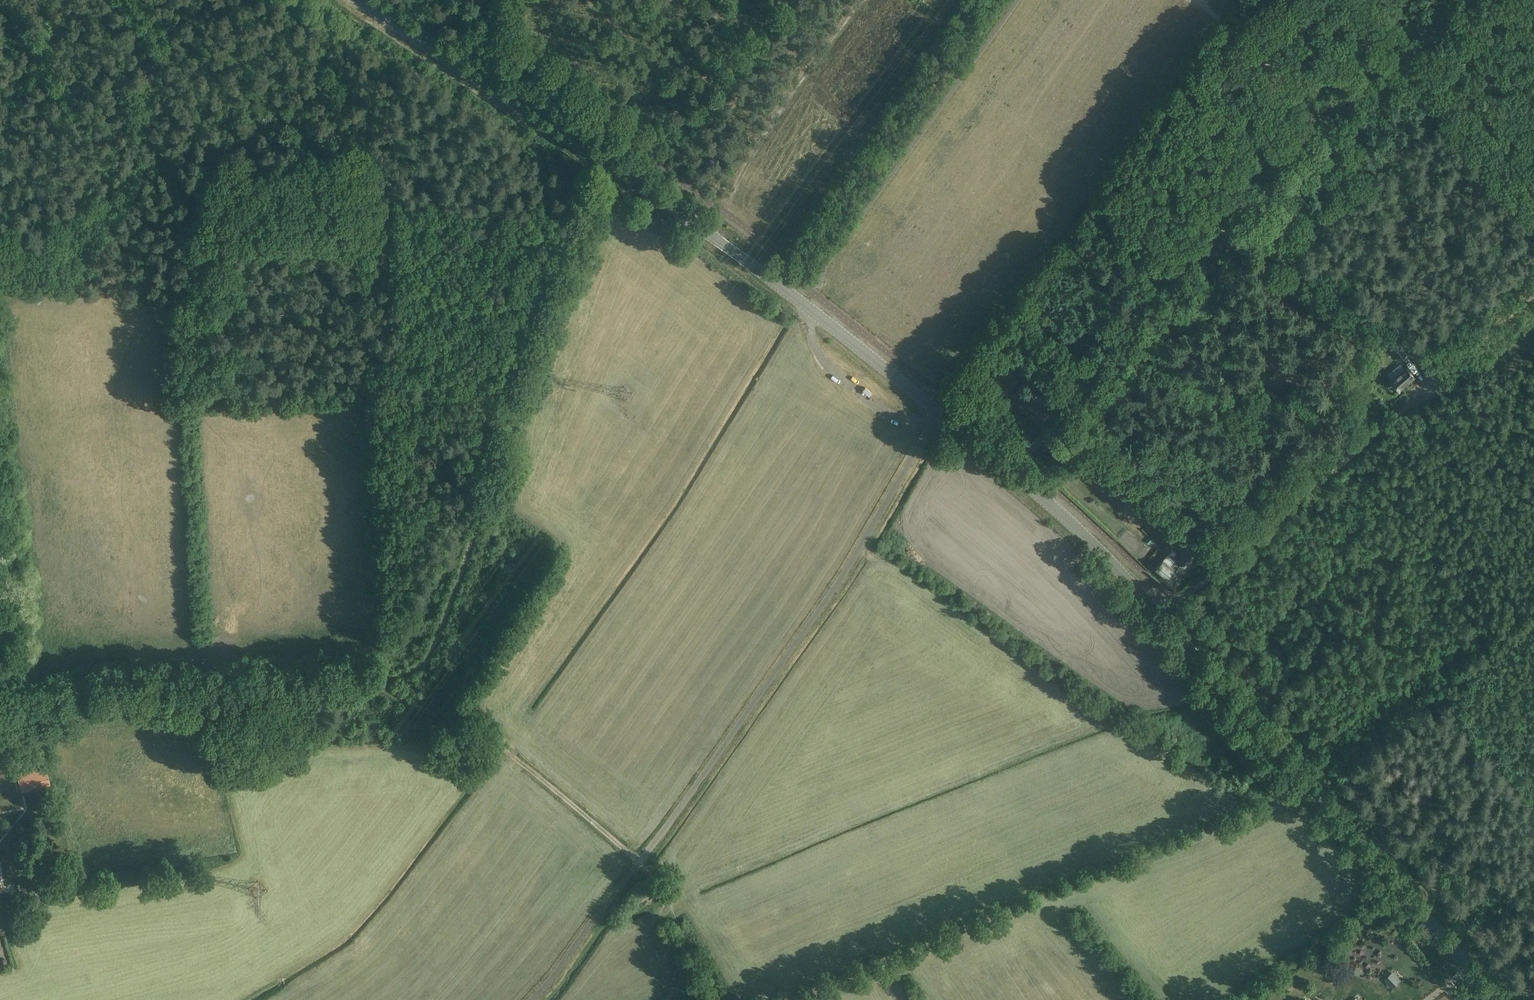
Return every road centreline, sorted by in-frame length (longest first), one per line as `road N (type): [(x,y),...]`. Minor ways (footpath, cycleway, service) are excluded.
road 1 (tertiary): [(1498,999),(1158,615),(1065,519),(942,414)]
road 2 (tertiary): [(942,414),(638,183),(372,0)]
road 3 (unclassified): [(640,863),(812,632),(942,414)]
road 4 (track): [(640,863),(472,729),(342,671)]

